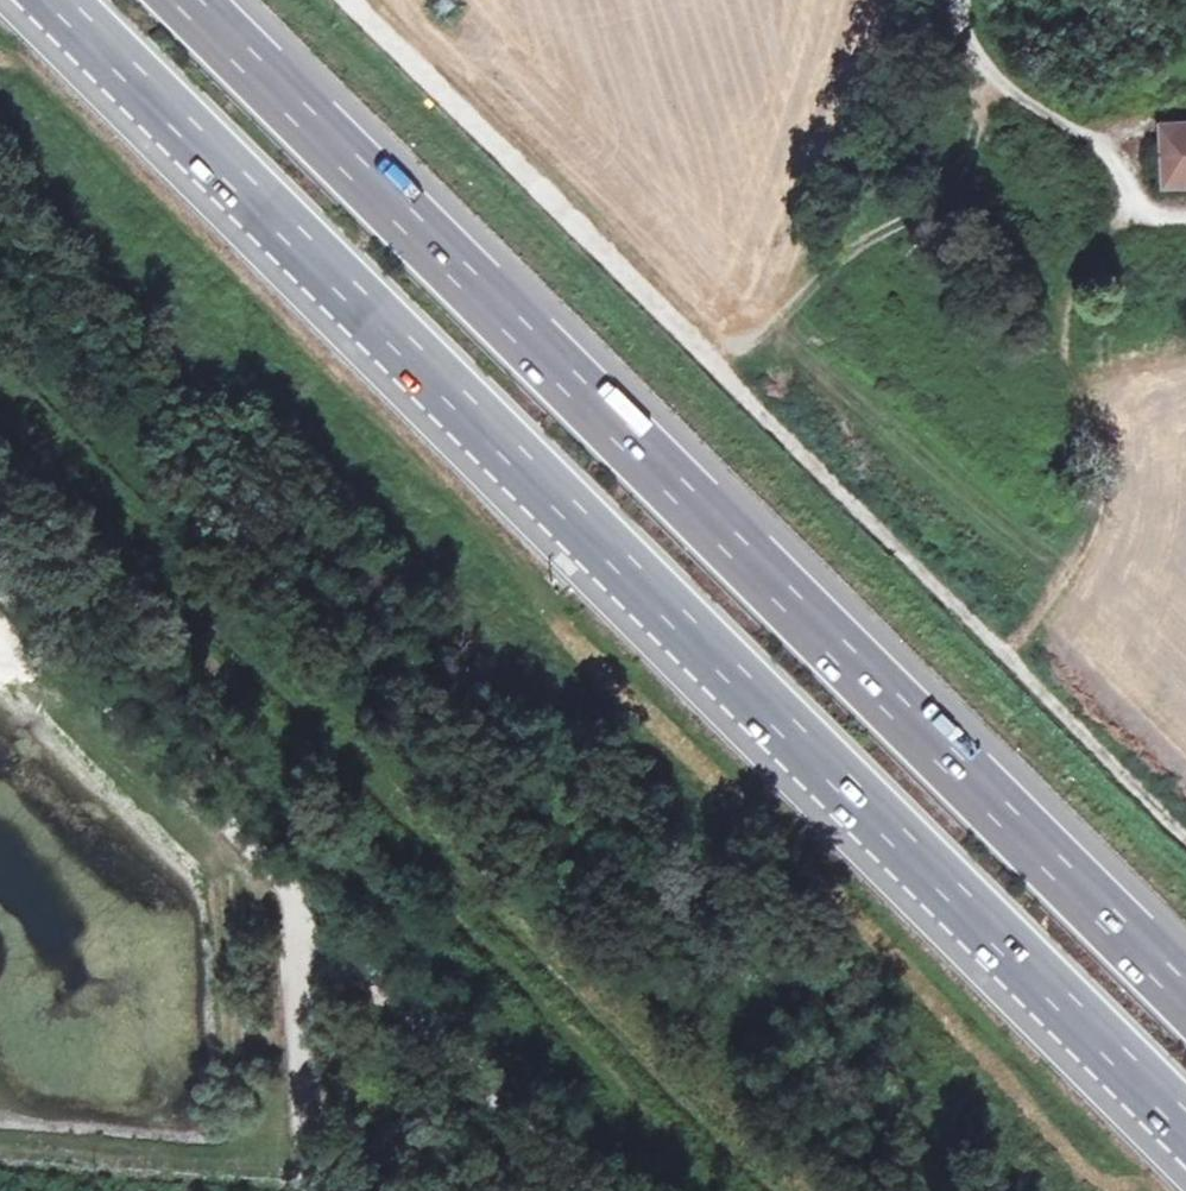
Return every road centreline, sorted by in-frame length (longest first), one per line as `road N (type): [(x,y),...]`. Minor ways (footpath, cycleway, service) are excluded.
road 1 (motorway): [(59,0),(1185,1123)]
road 2 (motorway): [(1185,958),(213,0)]
road 3 (track): [(360,0),(1185,824)]
road 4 (track): [(1128,237),(1069,307),(1070,390),(1099,501),(1087,546),(1056,593),(993,638)]
road 5 (track): [(594,1190),(284,878)]
road 6 (track): [(284,878),(0,588)]
road 7 (unclassified): [(954,0),(978,60),(1055,121),(1109,143),(1131,190),(1128,237)]
road 8 (track): [(309,1190),(284,878)]

